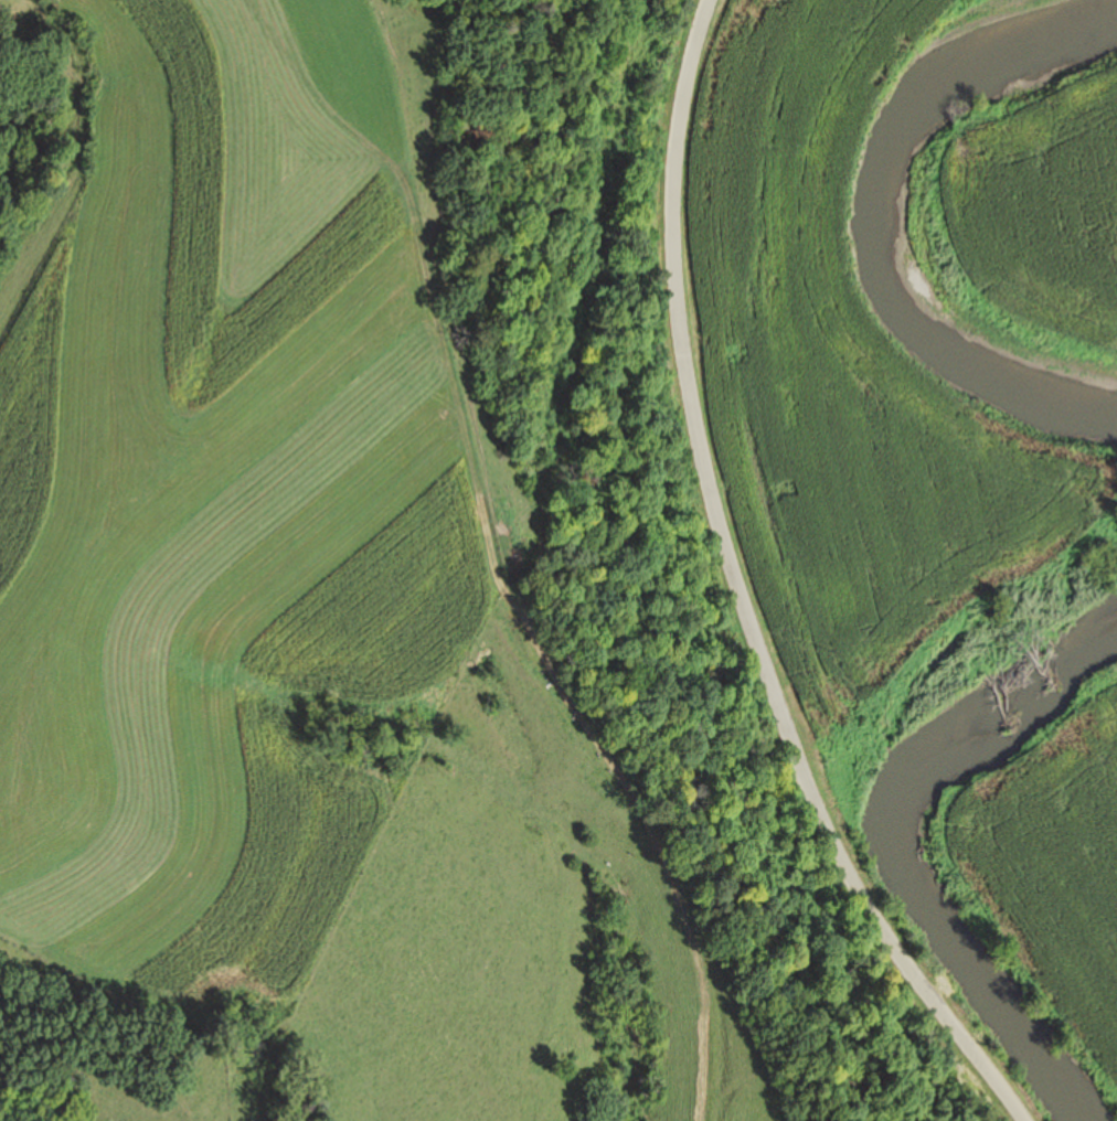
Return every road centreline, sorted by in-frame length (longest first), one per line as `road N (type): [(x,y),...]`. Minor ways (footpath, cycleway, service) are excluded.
road 1 (residential): [(970,1120),(955,1093),(852,985),(763,844),(705,716),(705,671),(687,659),(616,280),(623,146),(669,0)]

